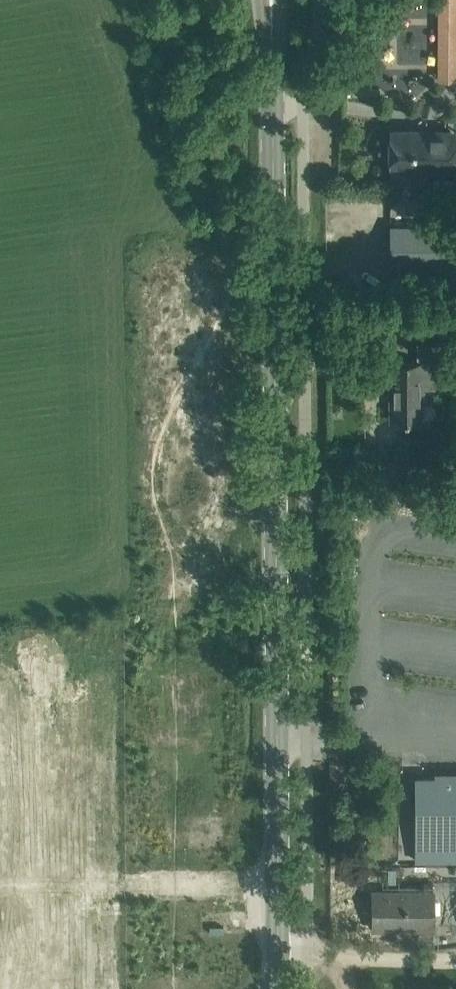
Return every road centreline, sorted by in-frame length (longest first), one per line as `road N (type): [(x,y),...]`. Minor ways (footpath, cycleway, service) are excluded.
road 1 (tertiary): [(277,988),(272,0)]

